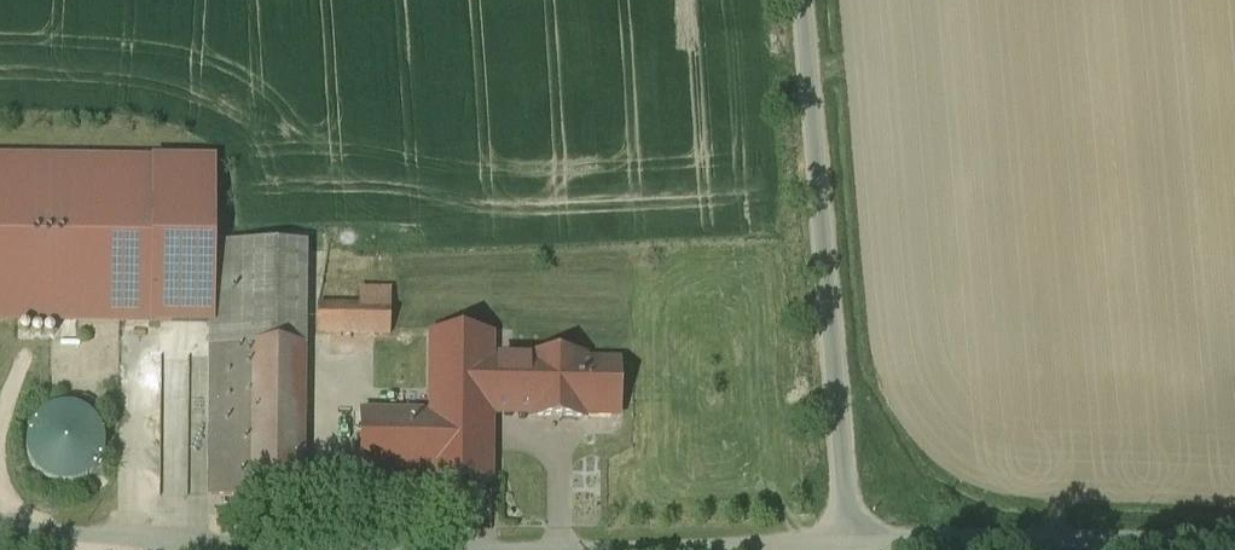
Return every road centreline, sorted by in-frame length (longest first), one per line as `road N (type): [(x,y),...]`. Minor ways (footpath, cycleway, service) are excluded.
road 1 (unclassified): [(810,0),(860,549)]
road 2 (unclassified): [(387,549),(154,544),(0,527)]
road 3 (unclassified): [(860,549),(695,549)]

